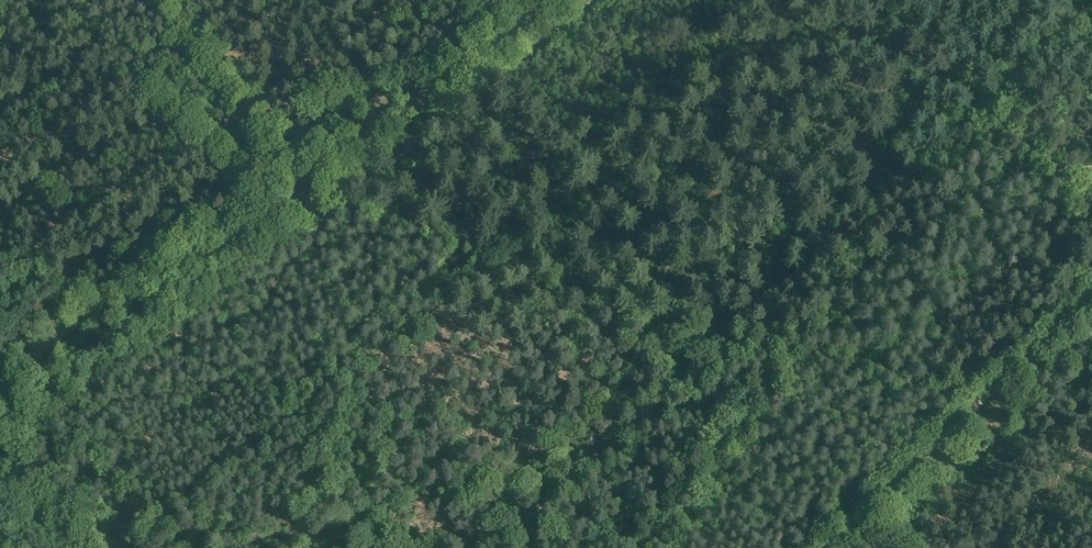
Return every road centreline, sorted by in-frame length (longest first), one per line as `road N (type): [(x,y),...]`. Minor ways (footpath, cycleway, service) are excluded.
road 1 (secondary): [(0,423),(547,0)]
road 2 (track): [(979,107),(738,322)]
road 3 (track): [(545,505),(738,322)]
road 4 (track): [(1091,2),(979,107)]

